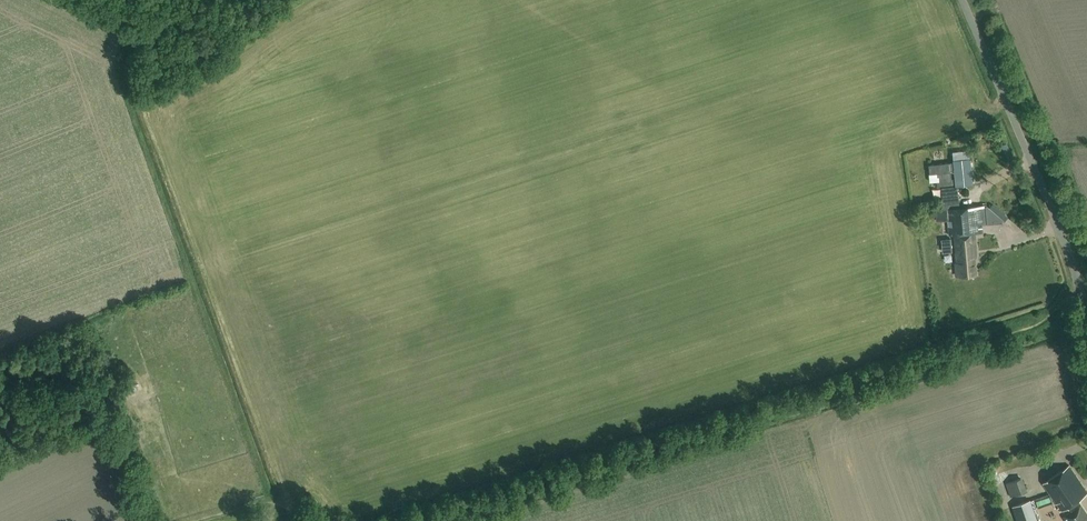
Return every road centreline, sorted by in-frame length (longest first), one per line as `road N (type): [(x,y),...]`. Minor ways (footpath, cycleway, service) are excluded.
road 1 (track): [(137,97),(286,501)]
road 2 (unclassified): [(963,0),(1063,236),(1086,317)]

